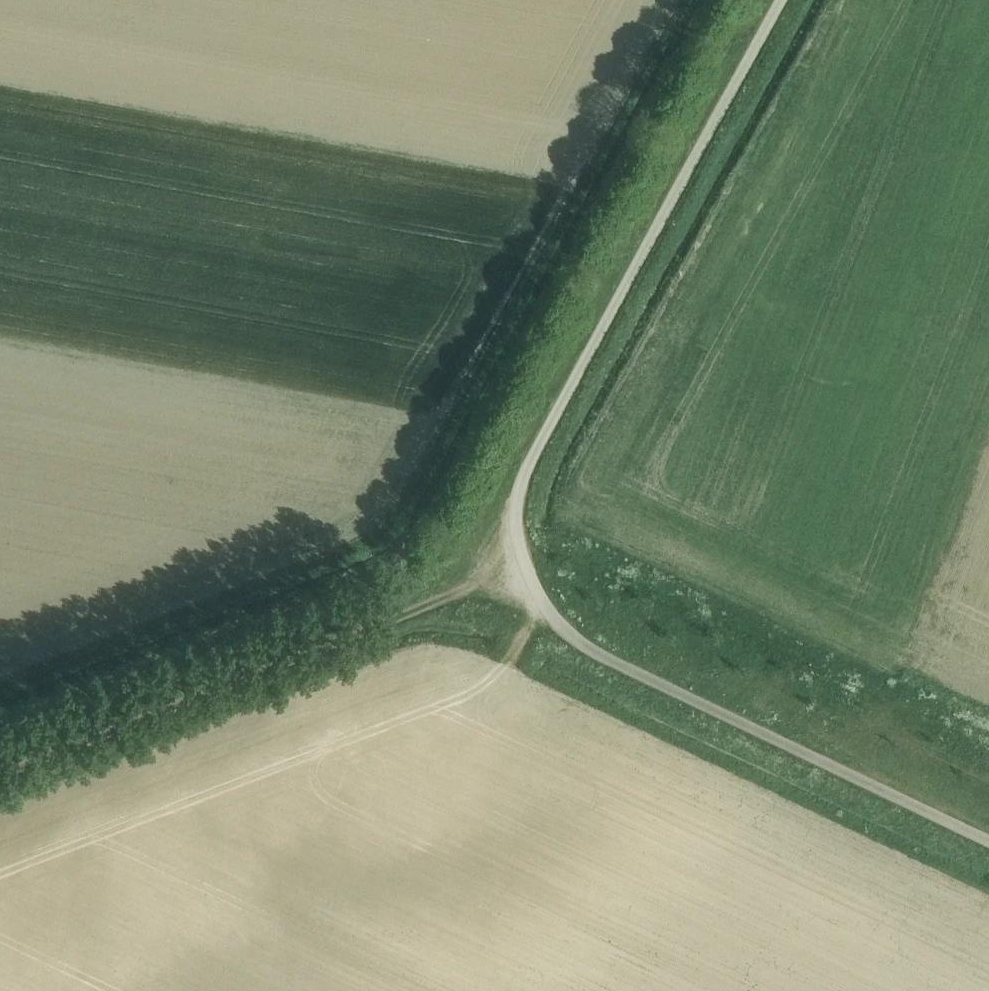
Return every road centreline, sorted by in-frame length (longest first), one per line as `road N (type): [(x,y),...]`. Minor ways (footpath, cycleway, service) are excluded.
road 1 (unclassified): [(988,841),(572,640),(521,573),(514,525),(534,458),(786,0)]
road 2 (track): [(0,776),(521,573)]

